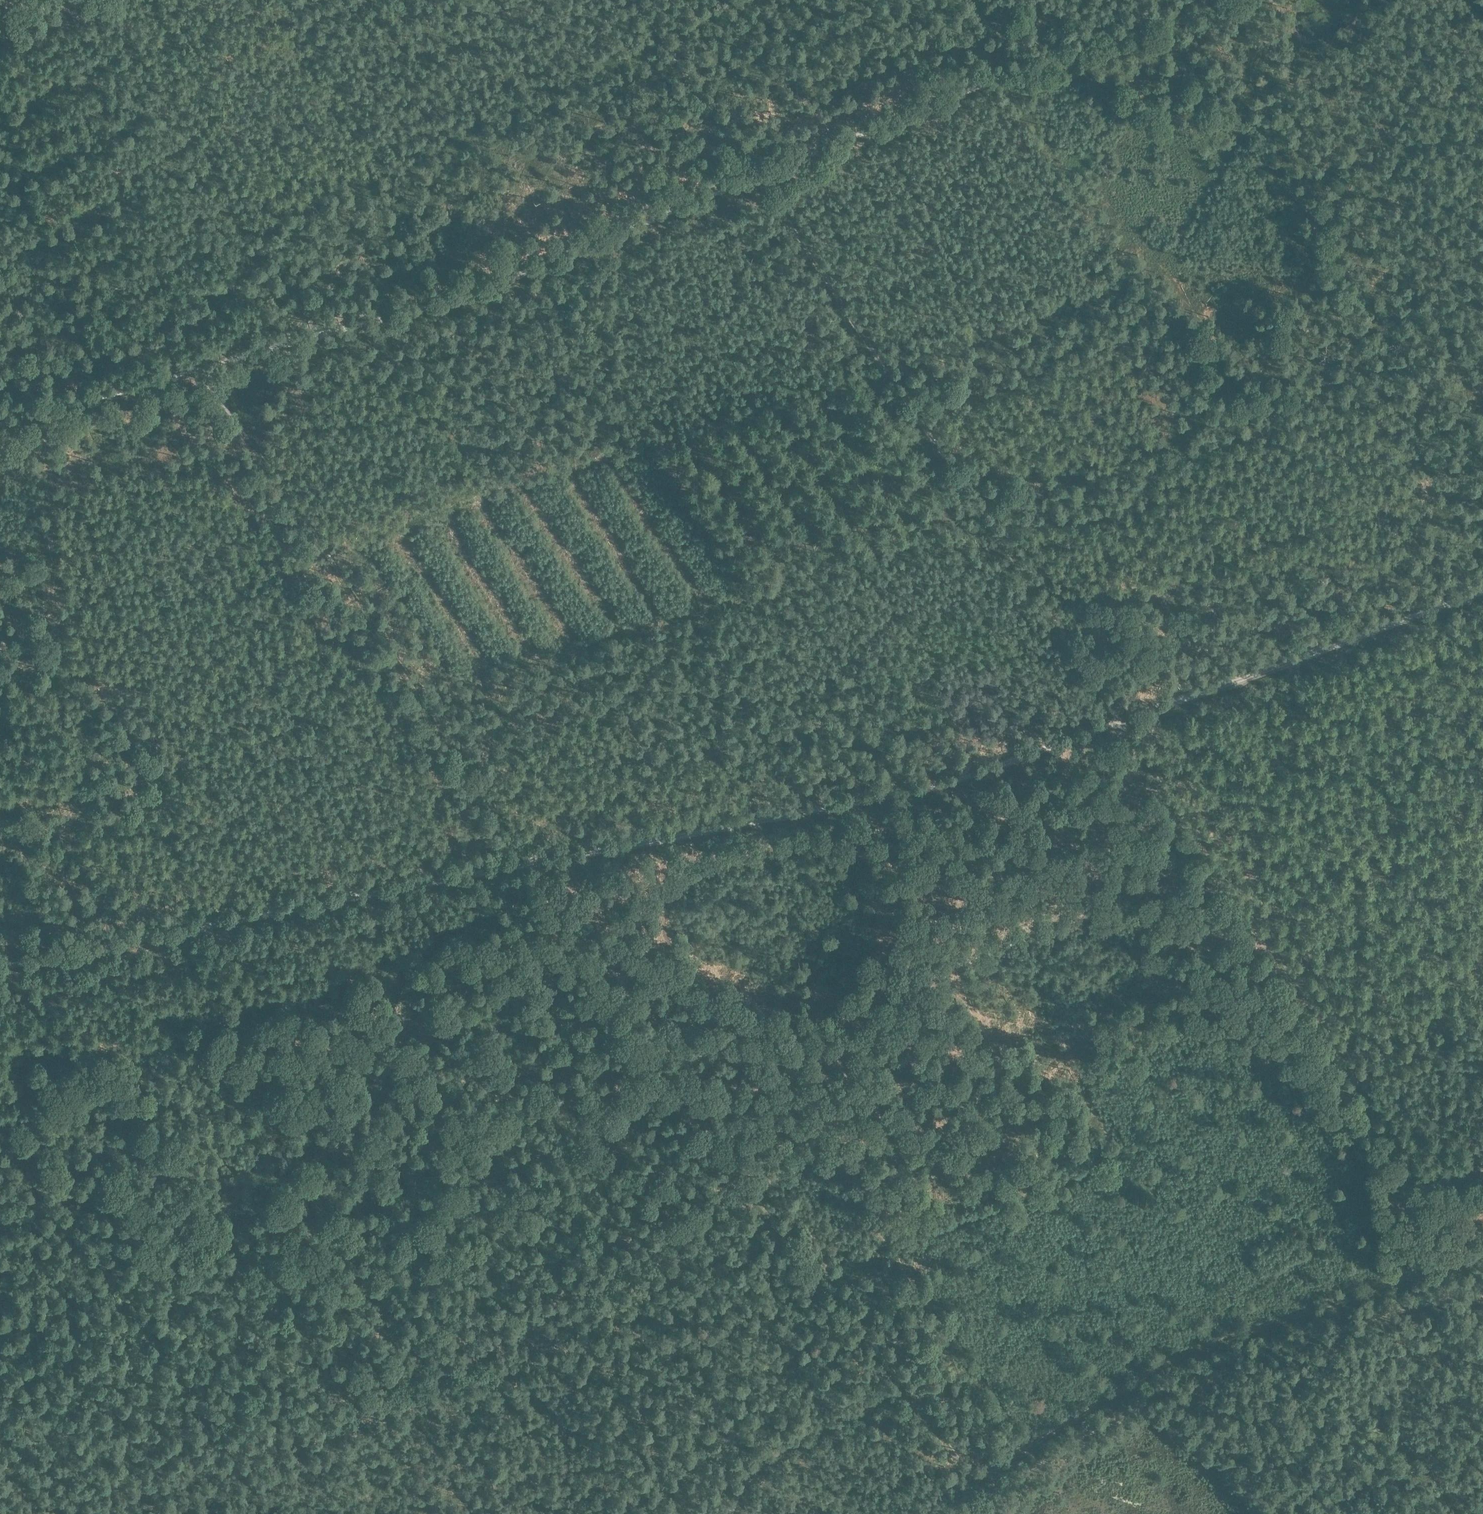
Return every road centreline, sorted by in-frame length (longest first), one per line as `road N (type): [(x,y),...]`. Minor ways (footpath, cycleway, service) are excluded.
road 1 (track): [(1482,1236),(1410,1278),(1207,1346),(996,1468),(978,1473),(962,1465),(833,1278),(747,1186),(698,1118),(207,366)]
road 2 (track): [(1193,0),(447,302),(0,423)]
road 3 (track): [(1122,722),(869,801),(0,968)]
road 4 (track): [(1122,722),(636,0)]
road 5 (track): [(747,1186),(322,1440),(67,1513)]
road 6 (track): [(205,927),(440,1307),(473,1353),(500,1364),(560,1419),(567,1454),(559,1513)]
road 7 (track): [(1471,1244),(1122,722)]
road 8 (track): [(1482,1290),(1188,1375),(961,1513)]
road 9 (track): [(1482,594),(1122,722)]
road 10 (track): [(731,1513),(749,1481),(794,1443),(911,1389)]

